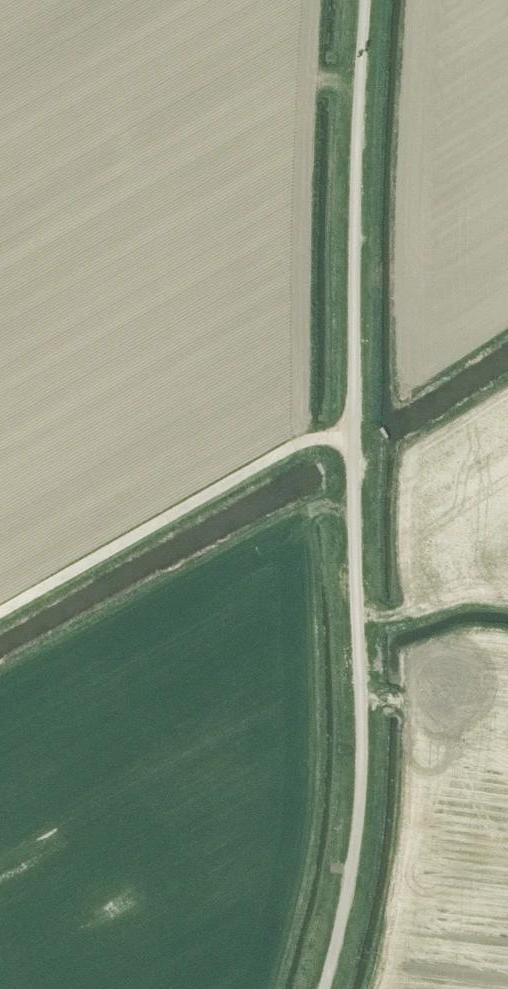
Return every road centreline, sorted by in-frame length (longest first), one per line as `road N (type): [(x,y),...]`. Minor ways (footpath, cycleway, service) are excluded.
road 1 (unclassified): [(323,988),(347,892),(361,775),(353,273),(364,0)]
road 2 (track): [(0,613),(301,440),(353,437)]

